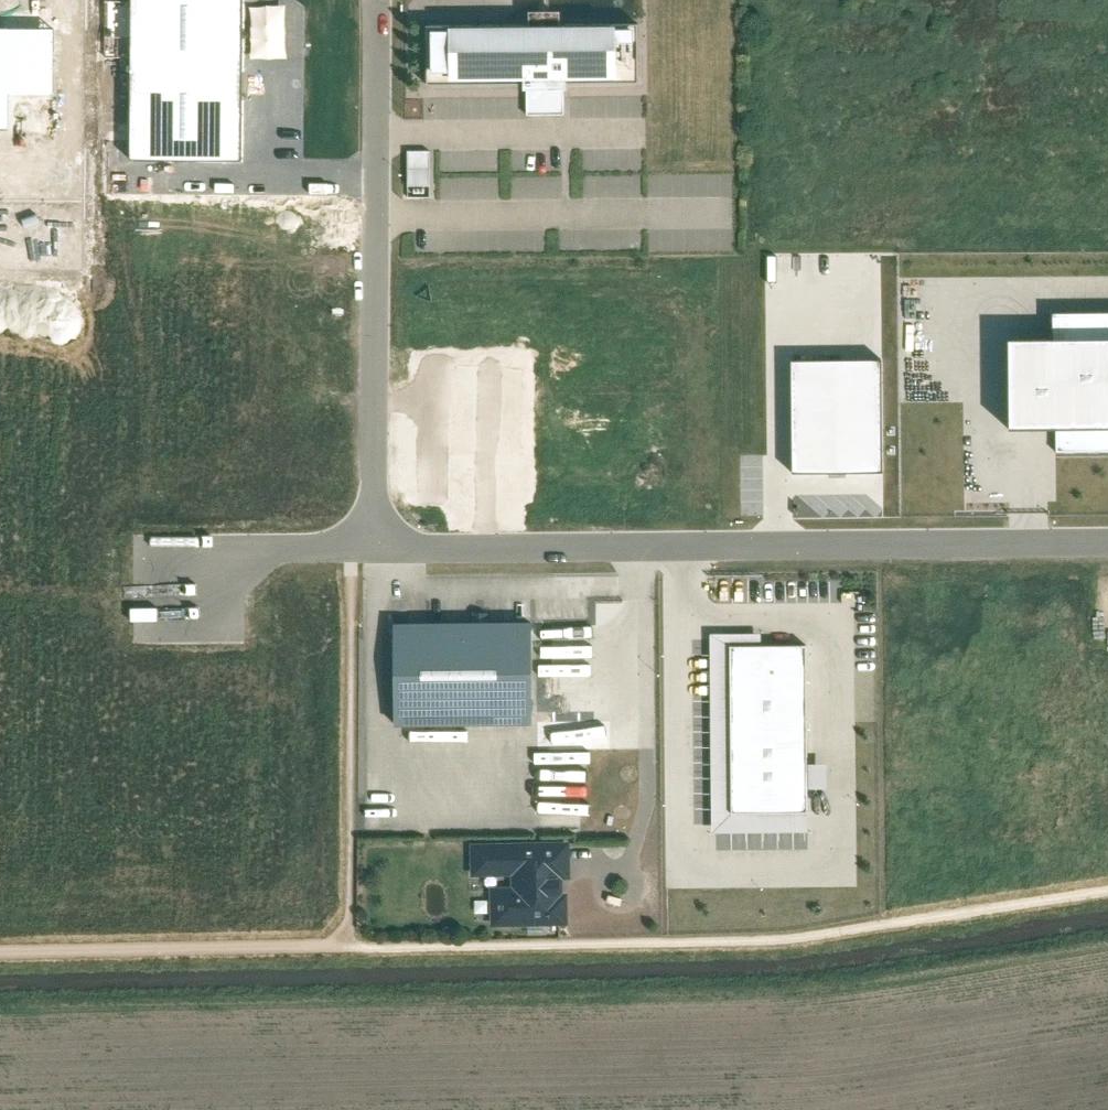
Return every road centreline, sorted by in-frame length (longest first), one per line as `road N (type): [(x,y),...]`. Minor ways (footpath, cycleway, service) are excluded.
road 1 (unclassified): [(378,527),(417,549),(1107,542)]
road 2 (unclassified): [(379,0),(378,527)]
road 3 (unclassified): [(378,527),(354,542),(229,549),(196,566),(187,579)]

